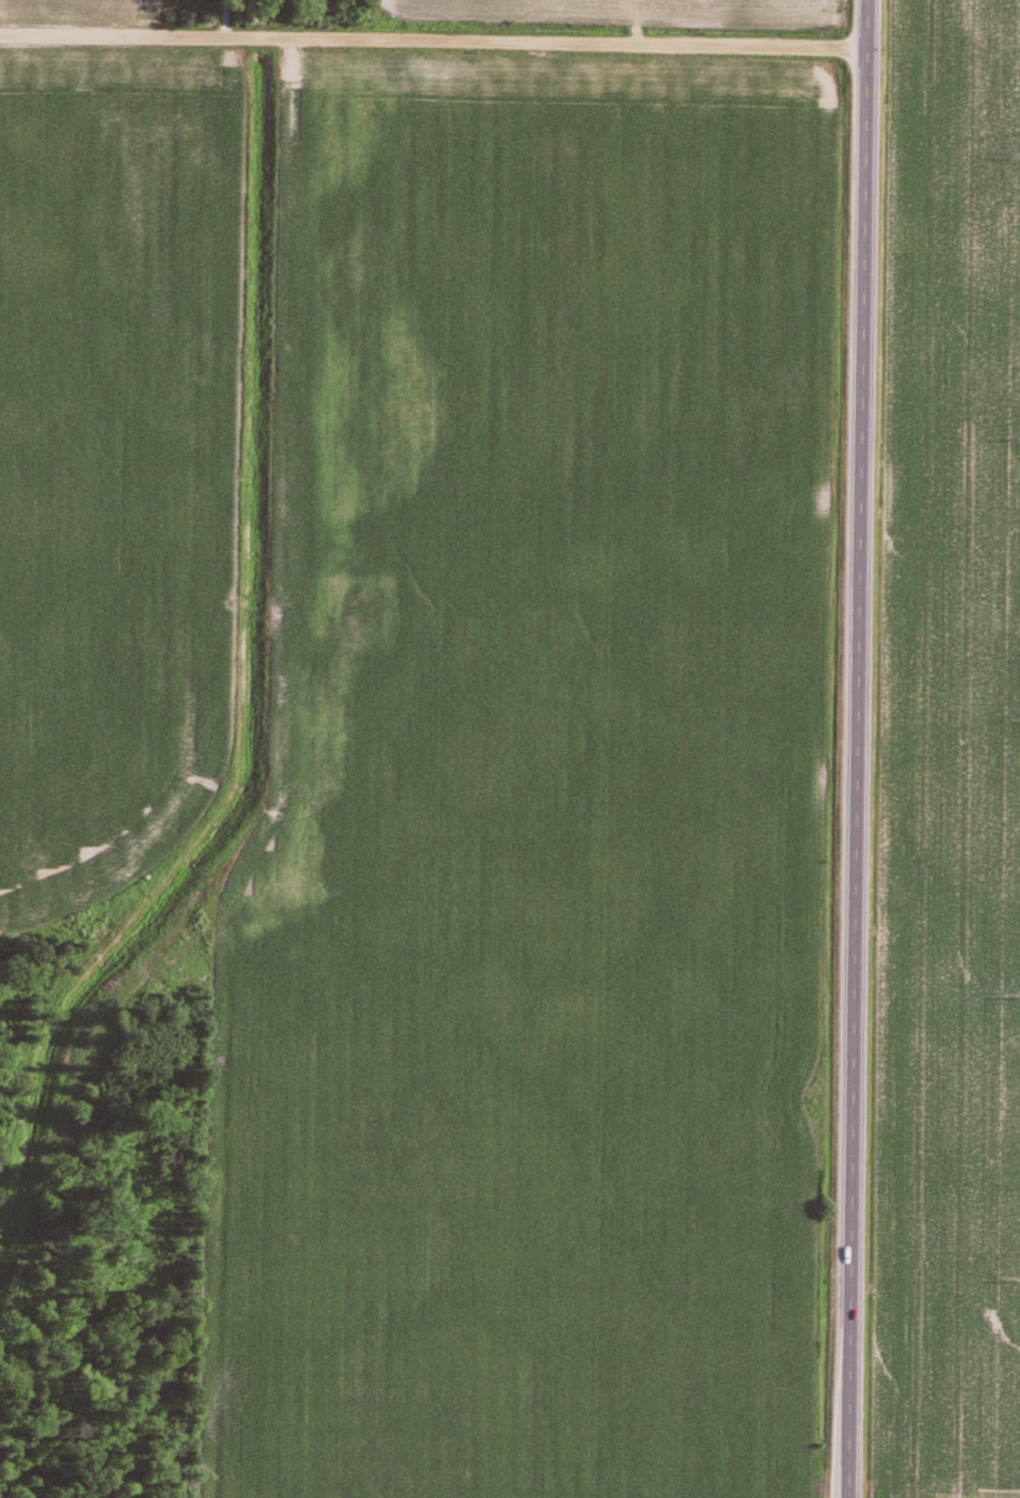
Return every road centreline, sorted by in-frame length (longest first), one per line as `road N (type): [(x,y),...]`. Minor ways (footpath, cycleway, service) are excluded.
road 1 (secondary): [(859,1497),(871,0)]
road 2 (residential): [(870,53),(0,38)]

